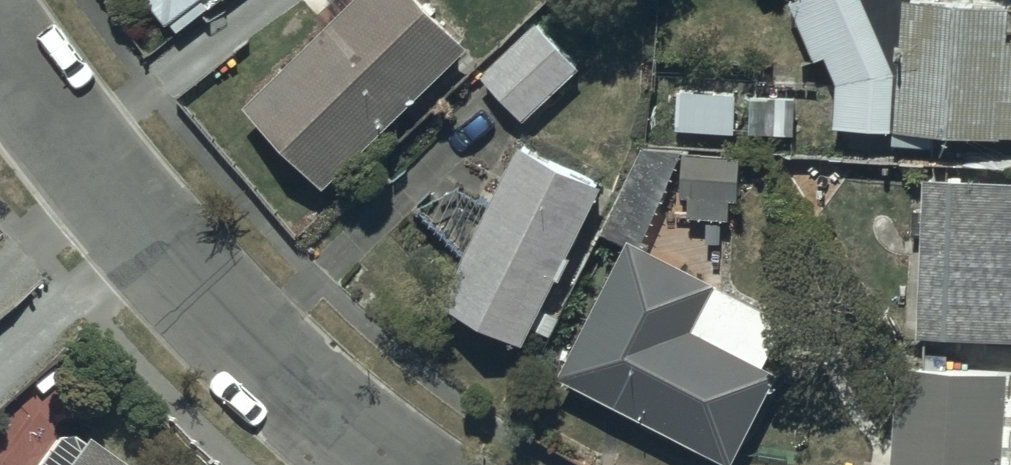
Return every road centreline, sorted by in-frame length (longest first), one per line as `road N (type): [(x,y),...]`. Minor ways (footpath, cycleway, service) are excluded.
road 1 (residential): [(438,464),(225,333),(0,27)]

